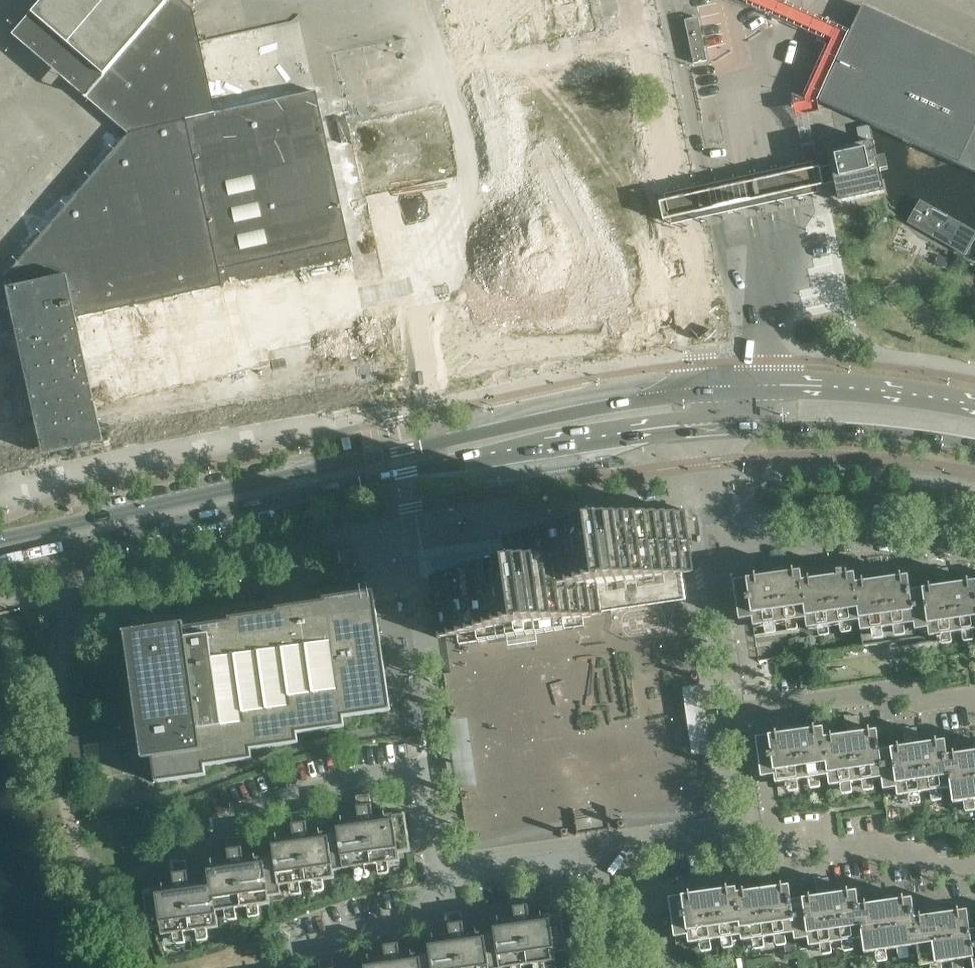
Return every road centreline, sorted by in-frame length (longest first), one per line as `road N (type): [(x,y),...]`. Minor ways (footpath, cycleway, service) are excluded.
road 1 (secondary): [(0,561),(407,472),(716,429)]
road 2 (secondary): [(705,394),(572,412),(0,539)]
road 3 (unclassified): [(757,391),(777,230),(706,245),(705,394)]
road 4 (residential): [(437,867),(436,776),(359,785),(197,835)]
road 5 (secondary): [(716,429),(832,428),(974,446)]
road 6 (unclassified): [(974,550),(724,550)]
road 7 (unclassified): [(974,703),(942,693),(735,701)]
road 8 (residential): [(745,824),(974,860)]
road 9 (secondary): [(974,412),(875,396),(757,391)]
road 10 (residential): [(295,956),(437,909),(437,867)]
road 11 (residential): [(437,867),(593,845)]
road 12 (residential): [(593,845),(745,824)]
road 13 (unclassified): [(735,701),(724,550)]
road 14 (residential): [(612,967),(593,845)]
road 15 (unclassified): [(745,824),(735,701)]
road 16 (unclassified): [(724,550),(716,429)]

